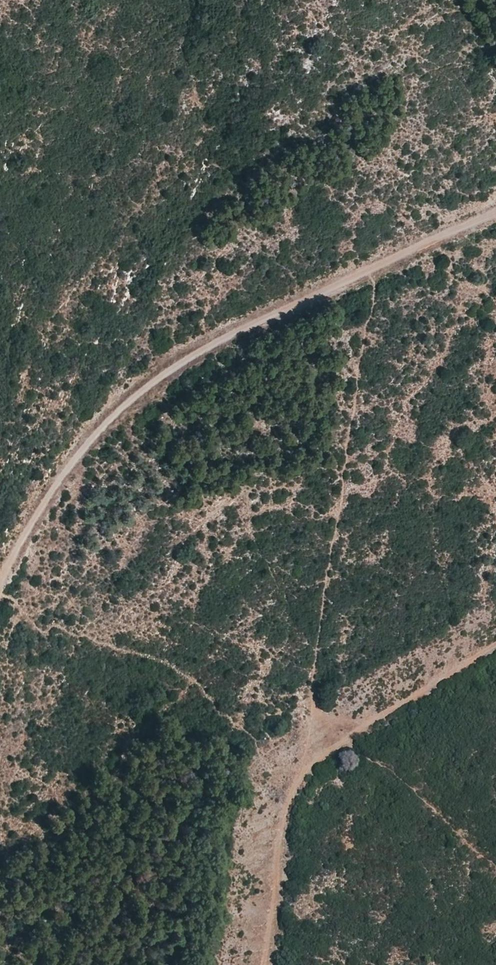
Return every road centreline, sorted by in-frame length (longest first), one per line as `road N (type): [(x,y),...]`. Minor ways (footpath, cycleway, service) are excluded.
road 1 (track): [(495,213),(225,338),(152,382),(101,428),(57,485),(0,581)]
road 2 (track): [(306,769),(376,268)]
road 3 (track): [(270,964),(288,816),(306,769),(495,646)]

